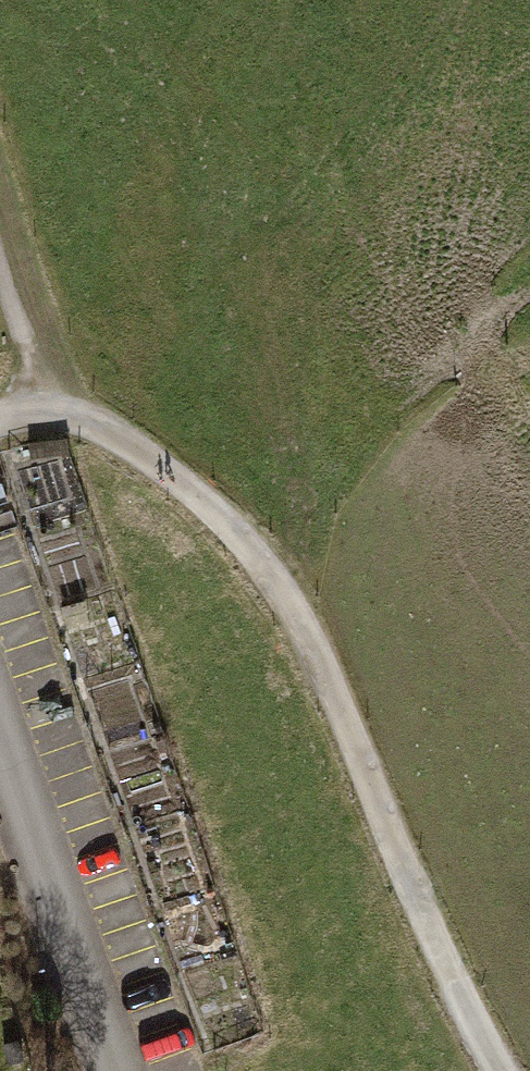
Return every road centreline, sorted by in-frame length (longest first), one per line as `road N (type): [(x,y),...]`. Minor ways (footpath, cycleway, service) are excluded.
road 1 (track): [(514,1070),(382,802),(291,588),(179,474),(44,407)]
road 2 (residential): [(0,715),(60,843),(145,1070)]
road 3 (track): [(529,322),(448,373),(291,588)]

